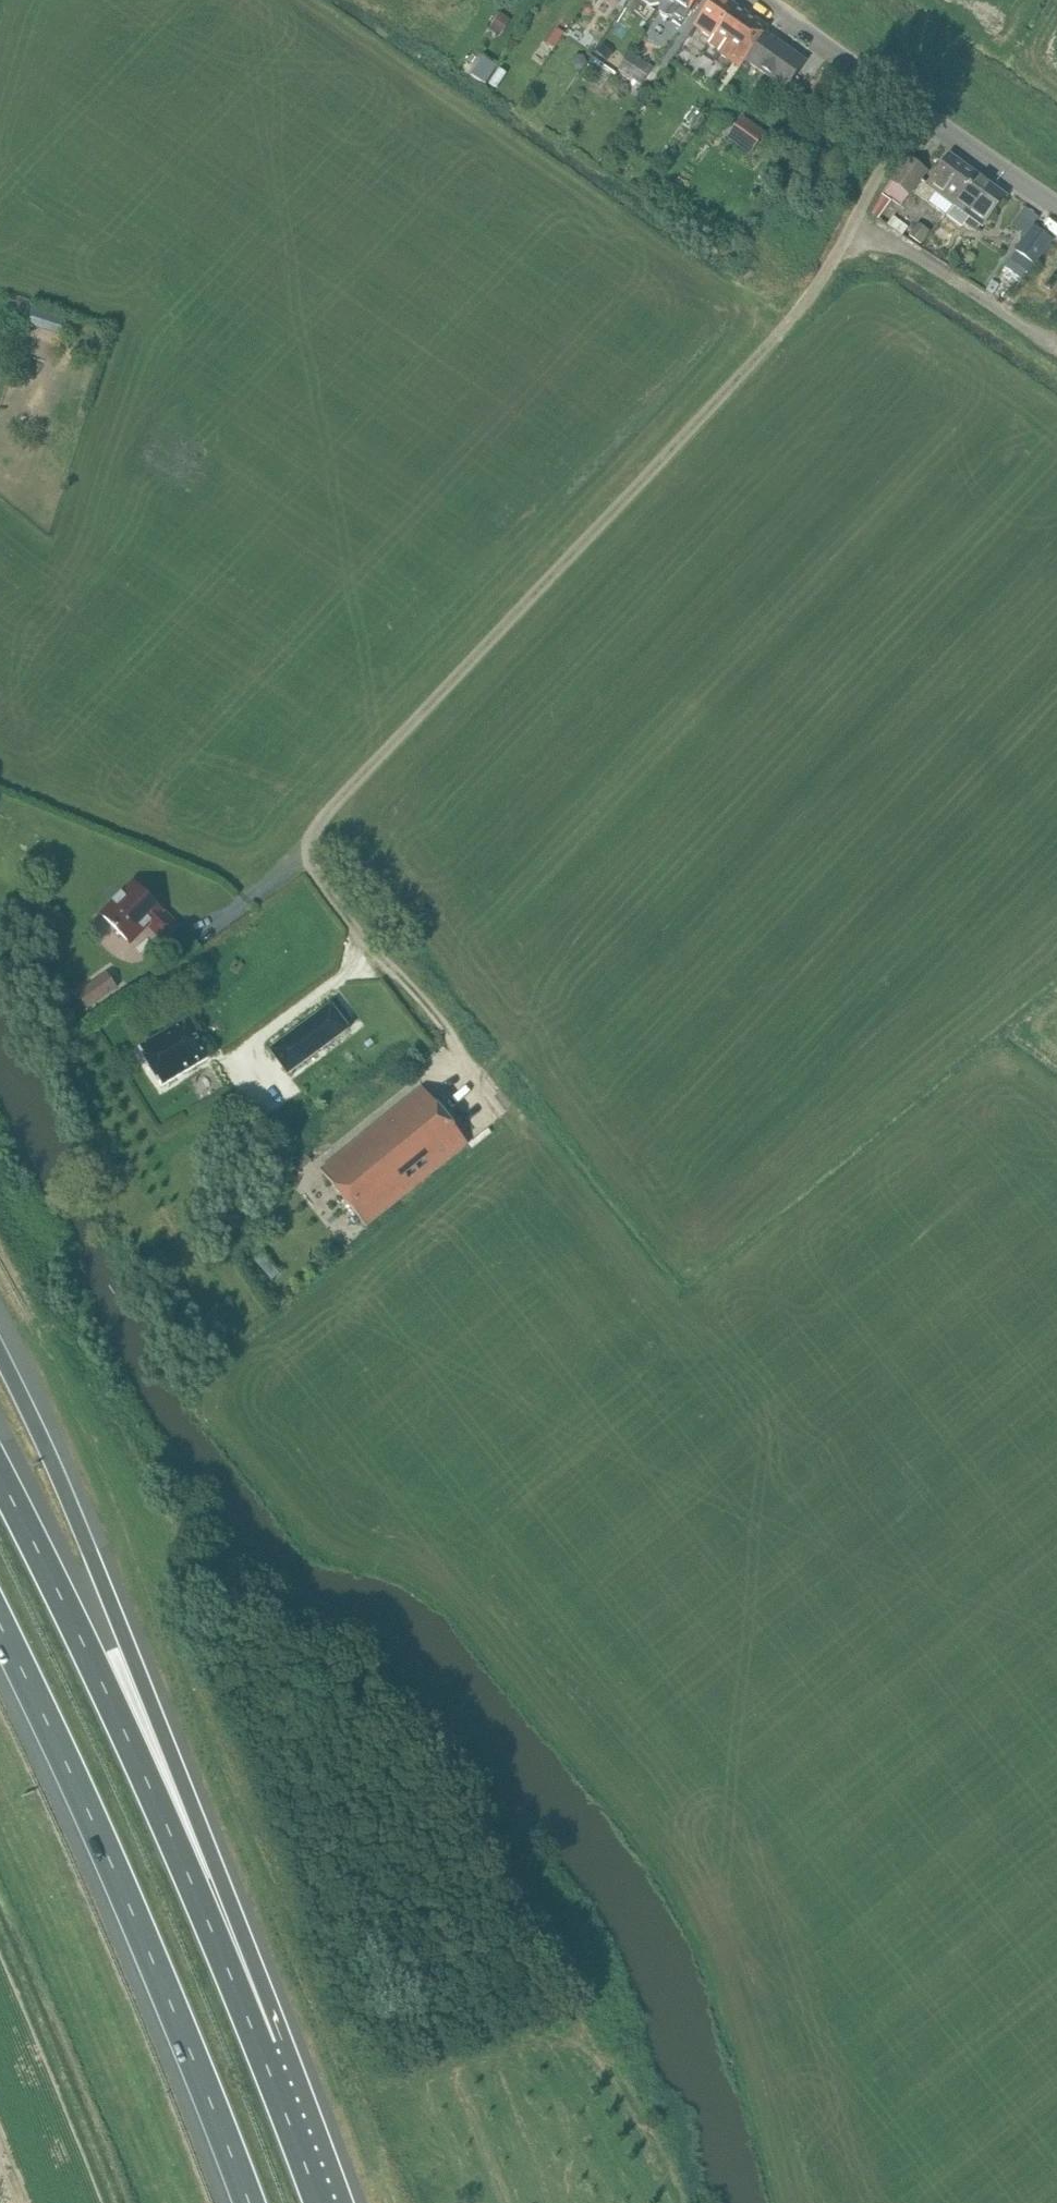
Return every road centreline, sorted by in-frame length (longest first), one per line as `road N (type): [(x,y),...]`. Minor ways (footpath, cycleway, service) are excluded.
road 1 (unclassified): [(461,1055),(326,887),(309,842),(793,316),(919,114)]
road 2 (motorway): [(263,2056),(193,1812),(0,1357)]
road 3 (motorway): [(263,2056),(167,1821),(0,1474)]
road 4 (motorway): [(0,1621),(66,1759),(250,2202)]
road 5 (unclassified): [(919,114),(753,0)]
road 6 (unclassified): [(1056,209),(919,114)]
road 7 (motorway): [(316,2202),(263,2056)]

